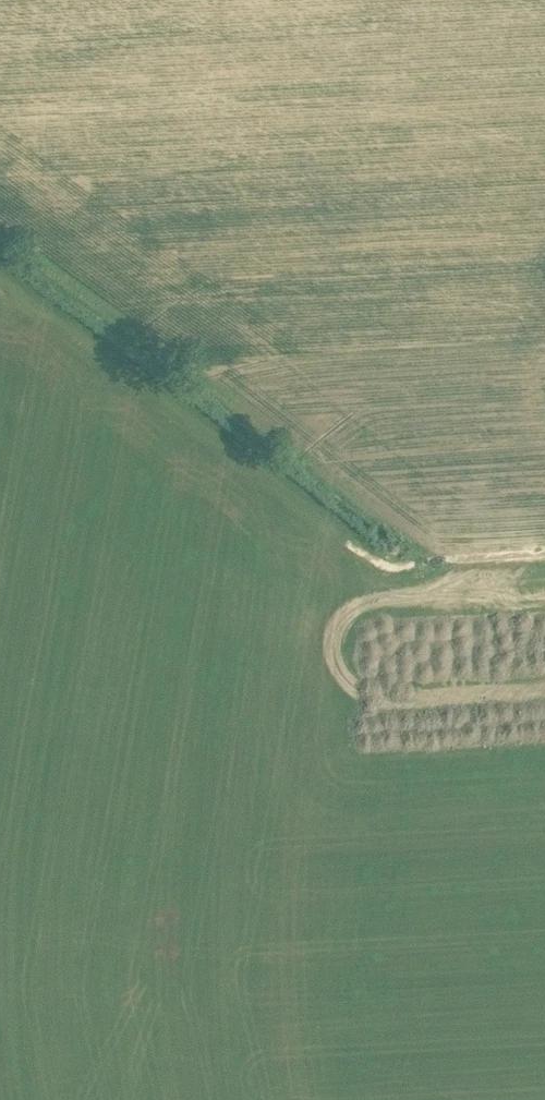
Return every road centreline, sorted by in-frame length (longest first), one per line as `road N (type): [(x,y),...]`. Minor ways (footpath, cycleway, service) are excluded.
road 1 (track): [(0,279),(342,541)]
road 2 (track): [(544,554),(394,566),(342,541)]

